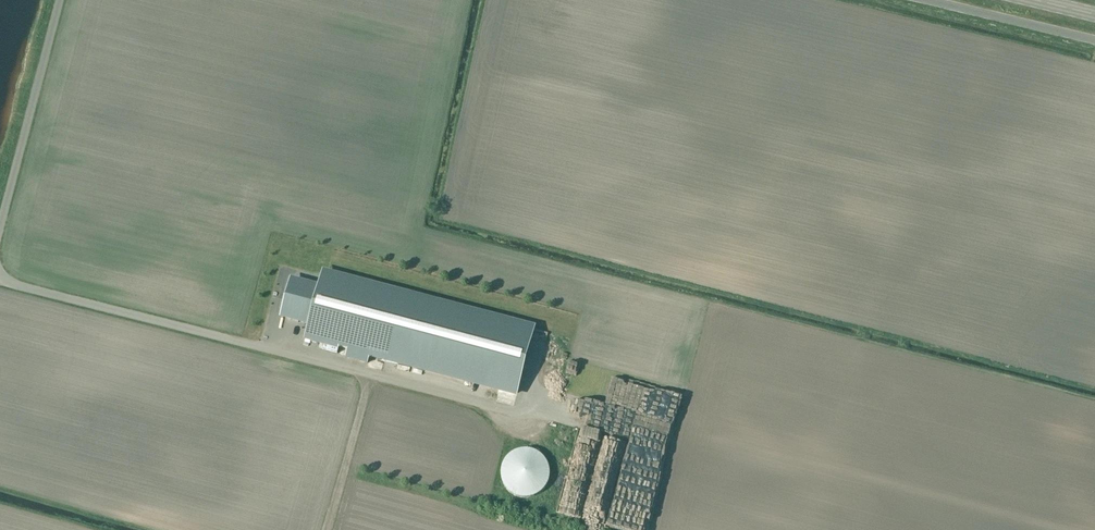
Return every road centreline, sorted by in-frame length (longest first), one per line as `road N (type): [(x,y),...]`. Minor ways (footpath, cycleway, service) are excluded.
road 1 (unclassified): [(1094,40),(926,0)]

